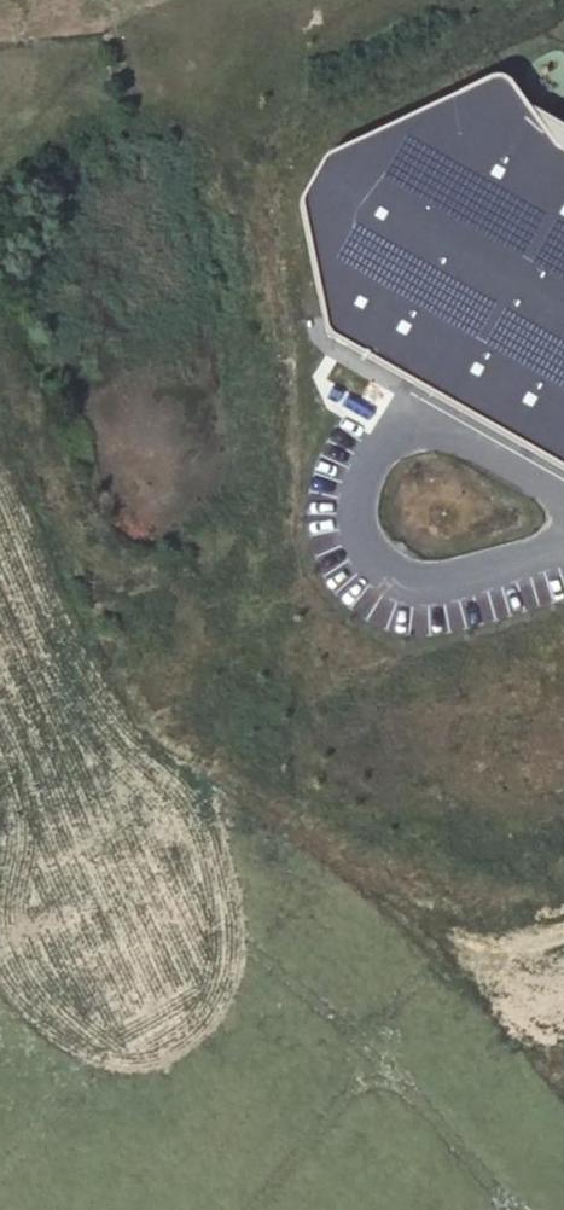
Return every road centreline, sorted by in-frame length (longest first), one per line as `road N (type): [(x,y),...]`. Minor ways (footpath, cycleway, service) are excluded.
road 1 (unclassified): [(563,503),(427,426),(395,432),(366,468),(355,532),(383,572),(422,586),(563,544)]

